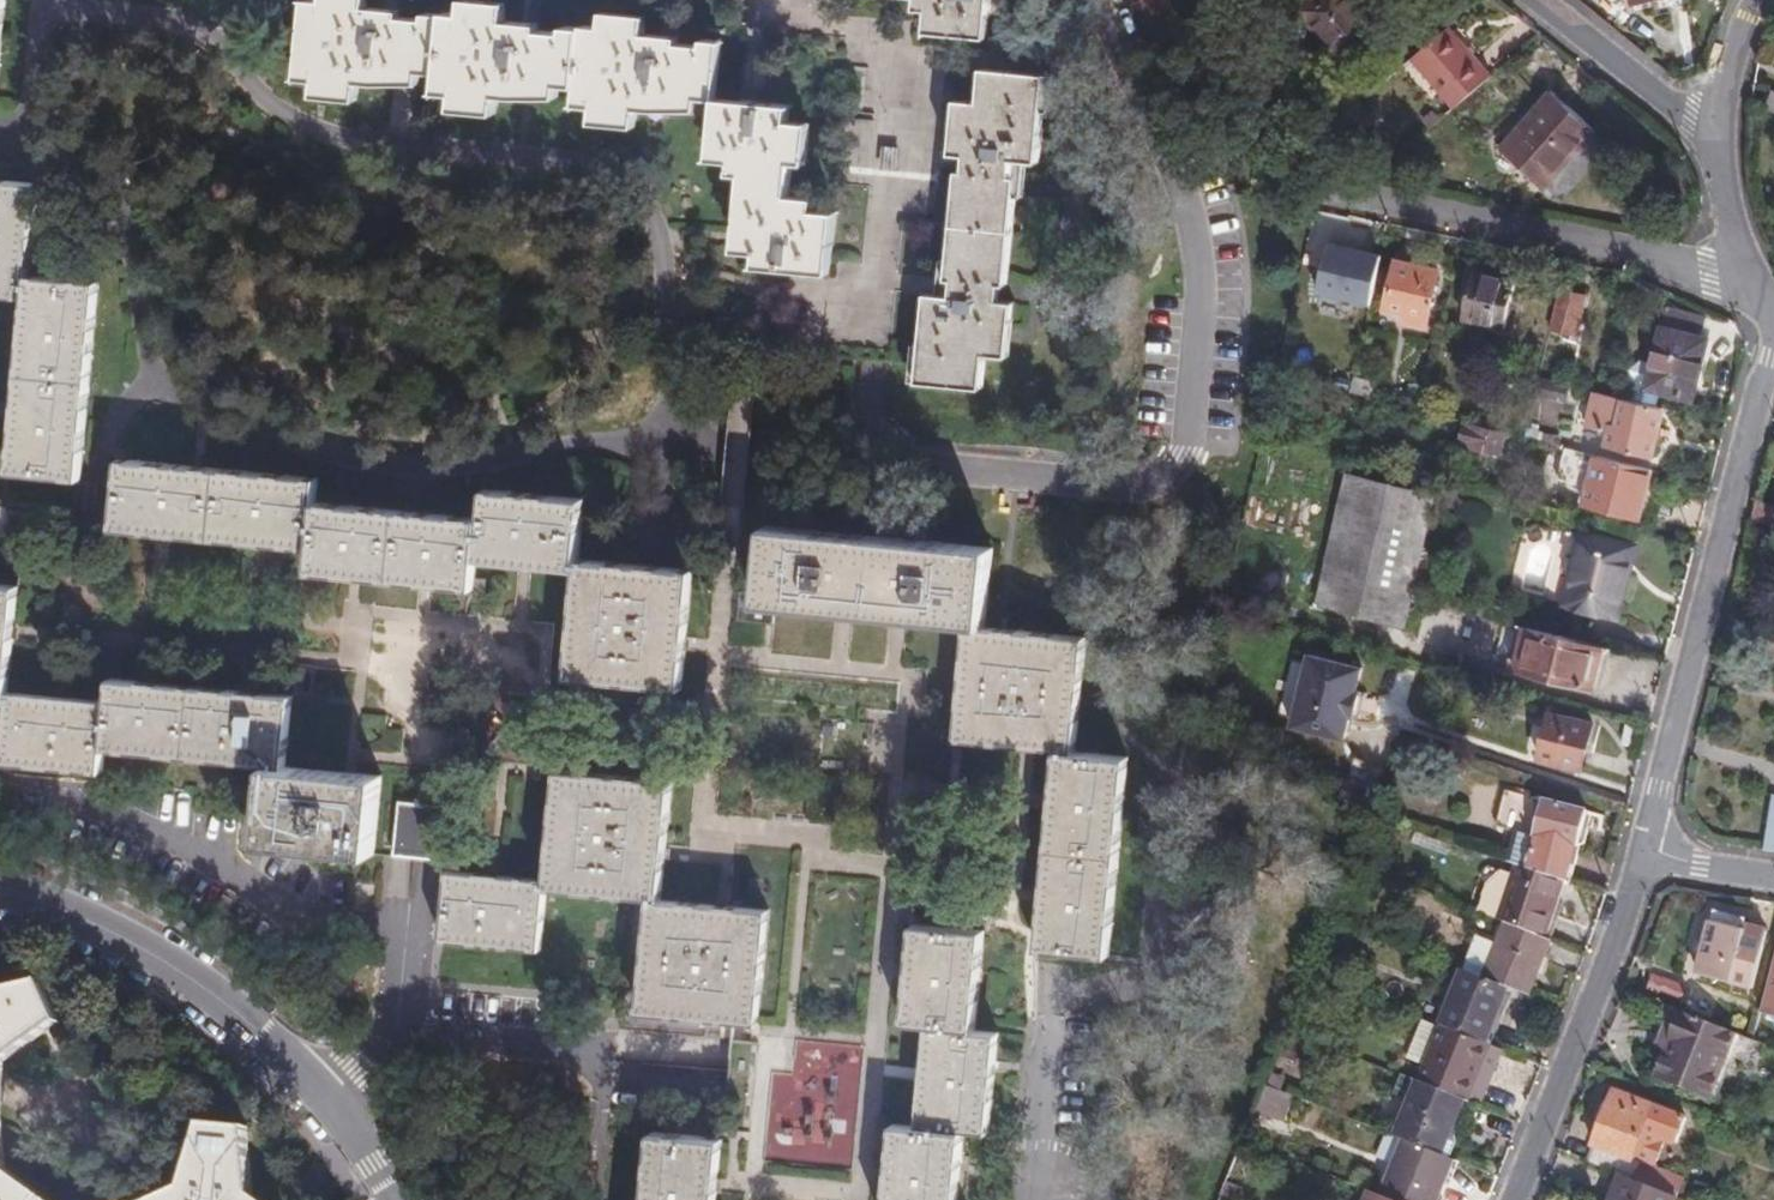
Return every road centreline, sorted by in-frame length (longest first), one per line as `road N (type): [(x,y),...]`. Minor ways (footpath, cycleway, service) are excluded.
road 1 (residential): [(26,0),(17,130),(87,178),(116,236),(142,376),(199,415),(396,466),(604,445),(671,450)]
road 2 (residential): [(1092,0),(1198,237),(1197,380),(1184,455),(1120,488),(732,455)]
road 3 (residential): [(732,455),(654,374),(649,237),(593,158),(315,136),(243,91),(185,27),(68,7),(68,0)]
road 4 (residential): [(1773,343),(1643,856)]
road 5 (residential): [(38,794),(121,821),(288,913),(409,929),(399,1027)]
road 6 (residential): [(1317,187),(1737,275)]
road 7 (tertiary): [(321,1088),(264,1033),(155,957),(0,890)]
road 8 (residential): [(1643,856),(1507,1199)]
road 9 (residential): [(1537,0),(1711,130)]
road 10 (residential): [(579,1051),(399,1027)]
road 11 (residential): [(579,1051),(615,1077),(728,1086)]
road 12 (residential): [(730,1057),(579,1051)]
road 13 (residential): [(1711,130),(1716,194),(1737,275)]
road 14 (residential): [(1753,0),(1728,48),(1711,130)]
road 15 (tertiary): [(396,1199),(321,1088)]
road 16 (residential): [(1643,856),(1773,876)]

